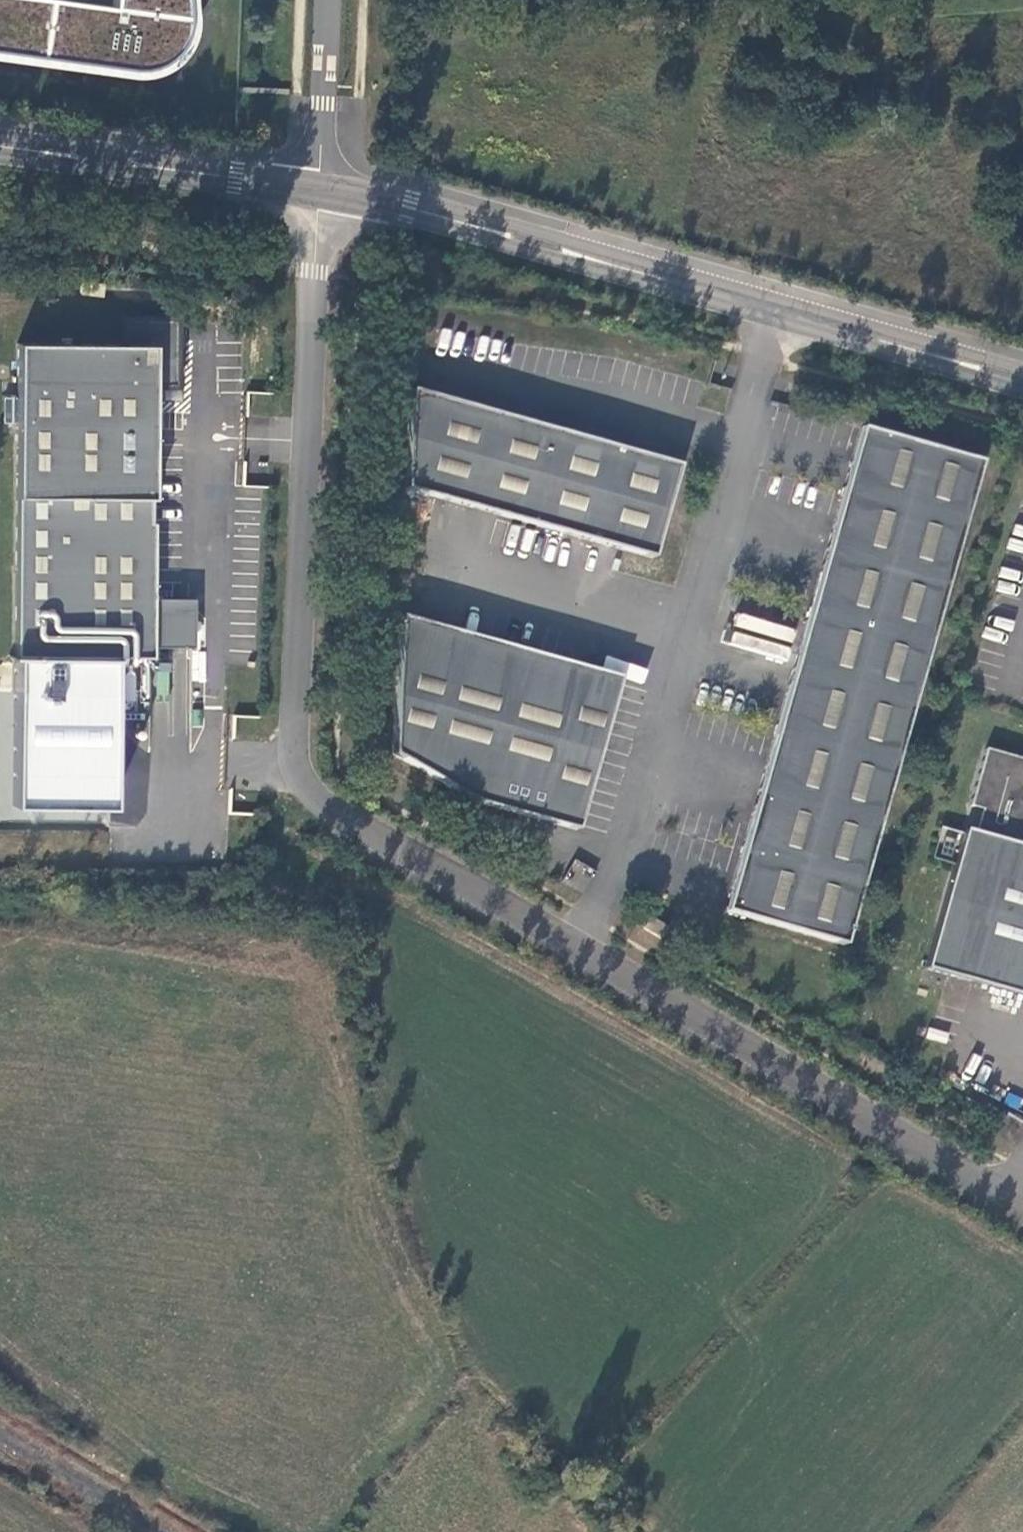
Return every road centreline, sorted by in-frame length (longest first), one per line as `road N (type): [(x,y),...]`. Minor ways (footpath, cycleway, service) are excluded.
road 1 (residential): [(326,191),(305,780),(328,800),(1022,1198)]
road 2 (tertiary): [(1022,379),(326,191)]
road 3 (tertiary): [(326,191),(0,144)]
road 4 (residential): [(328,0),(319,171),(326,191)]

